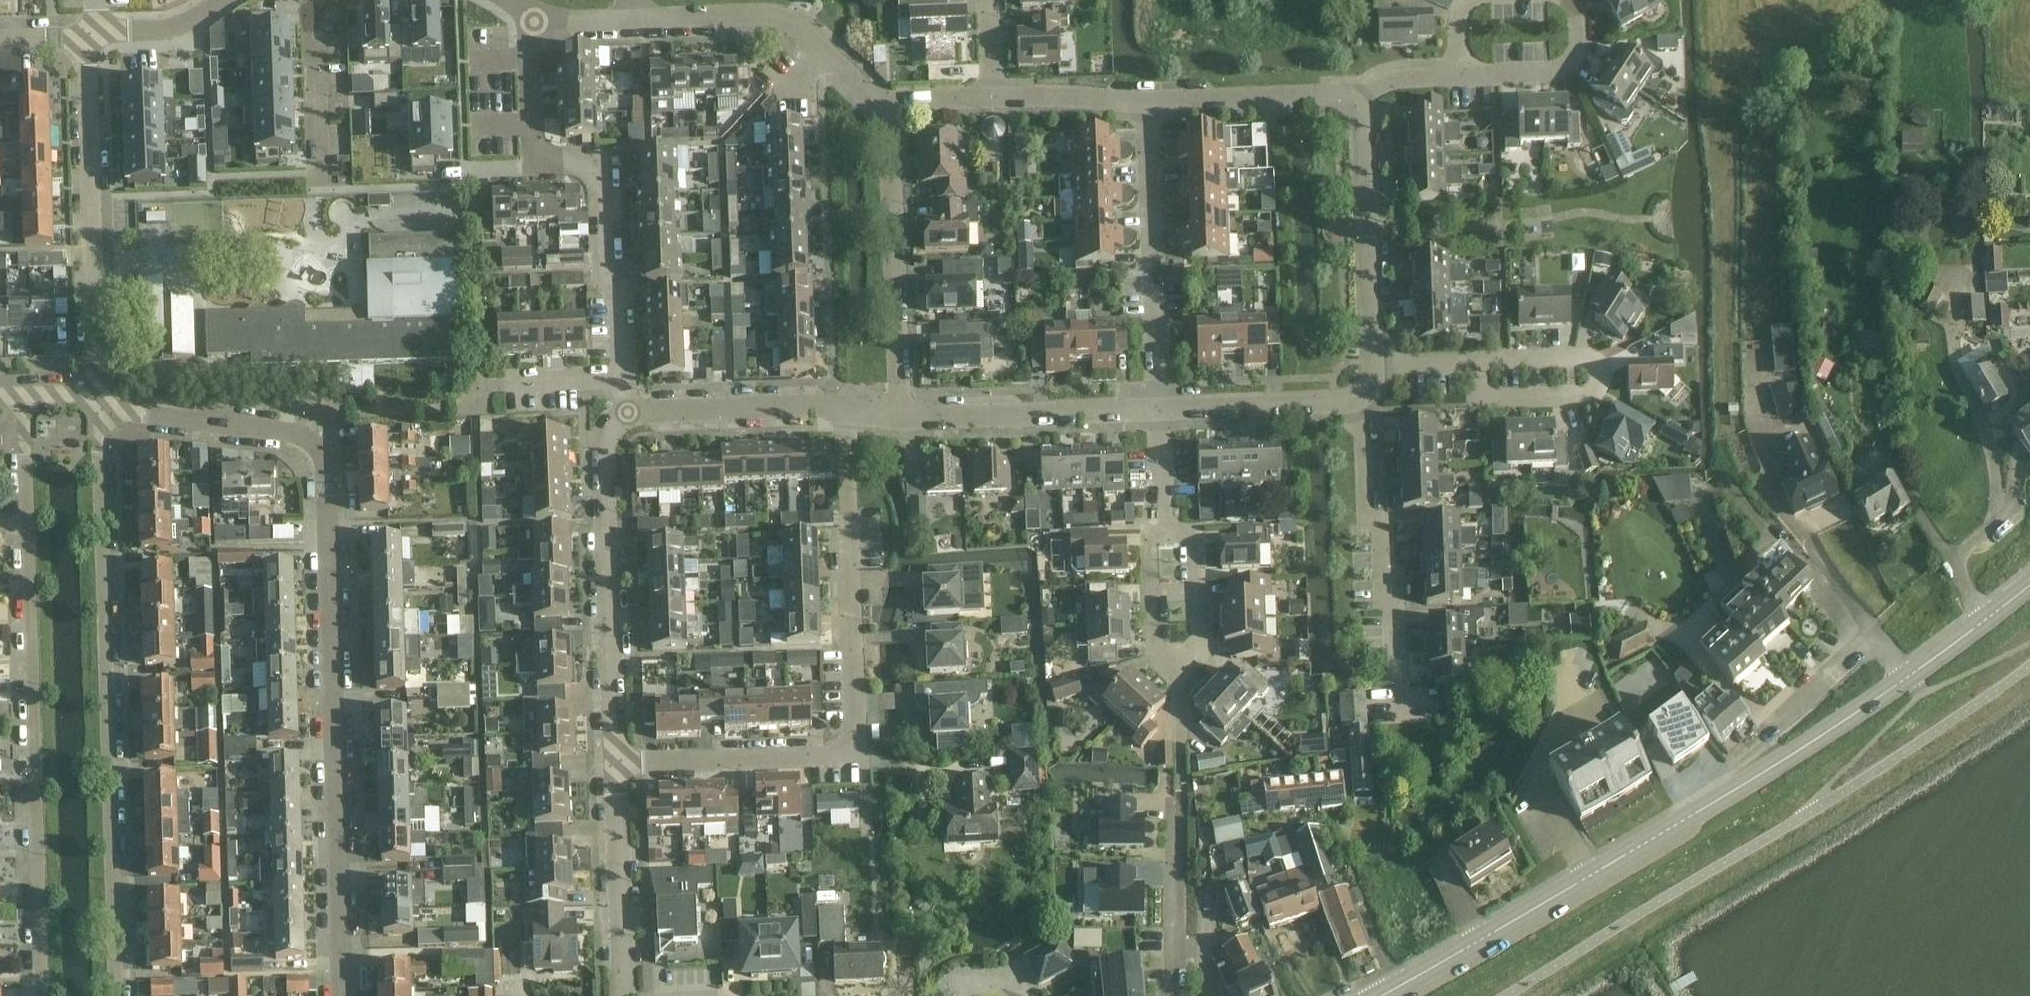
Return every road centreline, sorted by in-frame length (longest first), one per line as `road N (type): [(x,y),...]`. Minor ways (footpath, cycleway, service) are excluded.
road 1 (residential): [(344,995),(325,450),(308,436),(99,407)]
road 2 (residential): [(23,394),(41,995)]
road 3 (residential): [(615,762),(856,757),(849,408)]
road 4 (residential): [(116,995),(99,407)]
road 5 (residential): [(620,383),(618,277),(599,269),(596,154),(539,155),(534,19)]
road 6 (residential): [(99,407),(87,32)]
road 7 (tertiary): [(1381,995),(1695,815)]
road 8 (residential): [(615,762),(606,437),(628,413)]
road 9 (residential): [(880,105),(899,419)]
road 10 (residential): [(1160,412),(1146,102)]
road 11 (residential): [(1165,522),(1150,544),(1154,653),(1177,674),(1198,646),(1195,542)]
road 12 (residential): [(1695,815),(1857,649),(1878,647),(1909,682)]
road 13 (residential): [(1361,401),(1367,515),(1389,589),(1399,683)]
road 14 (residential): [(634,18),(791,16),(880,105)]
road 15 (residential): [(1476,360),(1587,357),(1602,374),(1593,397),(1482,400)]
road 16 (residential): [(1360,97),(1372,362)]
road 17 (residential): [(899,419),(1160,412)]
road 18 (tertiary): [(1695,815),(1909,682)]
road 19 (residential): [(626,995),(615,762)]
road 20 (residential): [(628,413),(849,408)]
road 21 (residential): [(1146,102),(1360,97)]
road 22 (residential): [(1160,412),(1361,401)]
road 23 (residential): [(314,0),(316,183)]
road 24 (residential): [(1569,0),(1577,14),(1577,58),(1558,72),(1476,76)]
road 25 (tertiary): [(1909,682),(2029,580)]
road 26 (residential): [(995,97),(1146,102)]
road 27 (residential): [(87,32),(184,27),(221,0)]
road 28 (residential): [(480,385),(620,383)]

